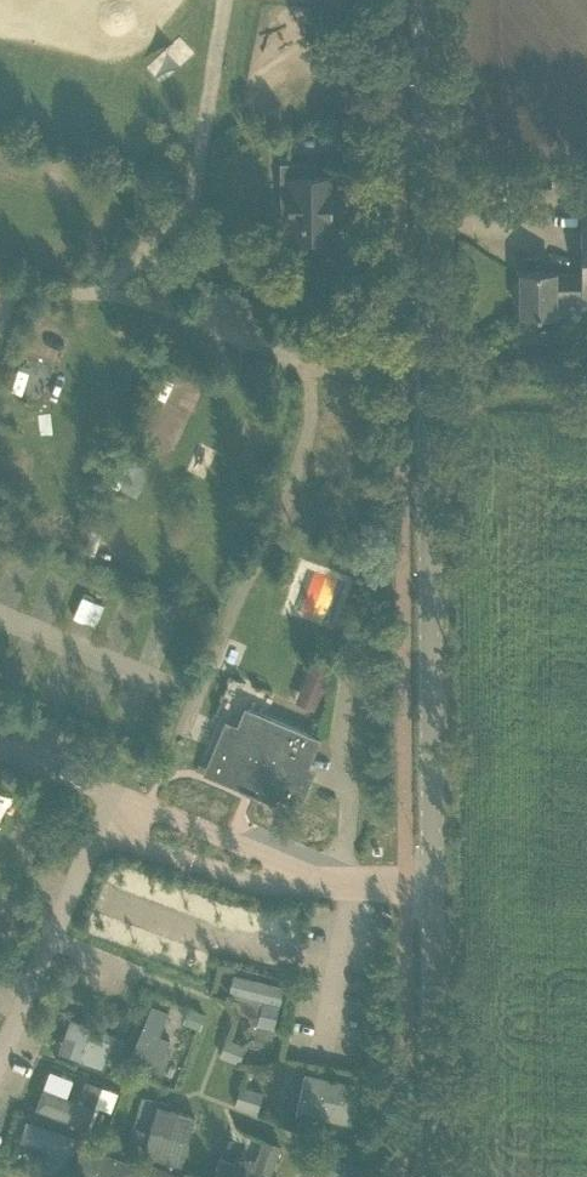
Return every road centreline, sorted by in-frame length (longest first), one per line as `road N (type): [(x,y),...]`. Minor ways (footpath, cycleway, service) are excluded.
road 1 (tertiary): [(421,1176),(430,1083),(426,0)]

